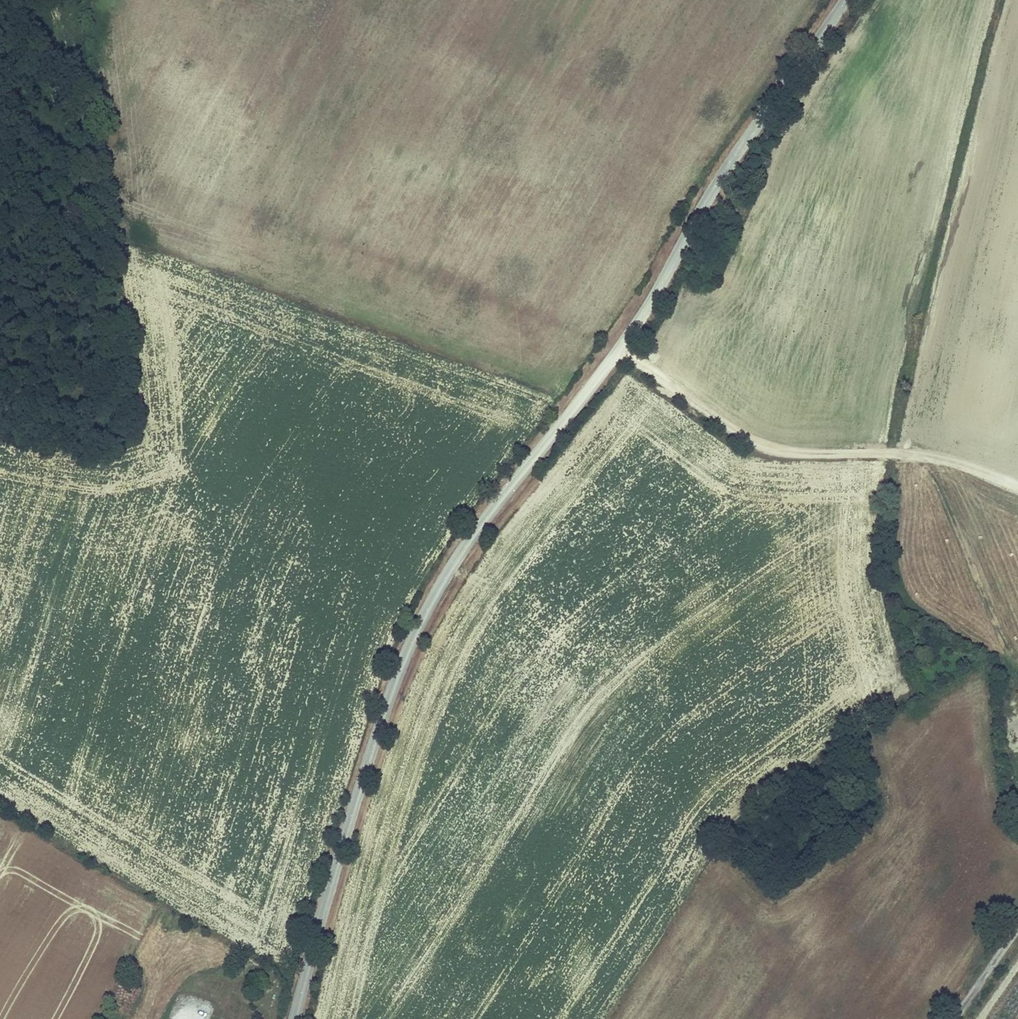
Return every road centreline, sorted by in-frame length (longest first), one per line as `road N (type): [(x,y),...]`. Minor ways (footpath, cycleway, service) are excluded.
road 1 (tertiary): [(295,1018),(386,710),(439,589),(620,347),(713,188),(846,0)]
road 2 (track): [(620,347),(746,442),(797,453),(896,454),(921,463),(939,485),(1017,664)]

